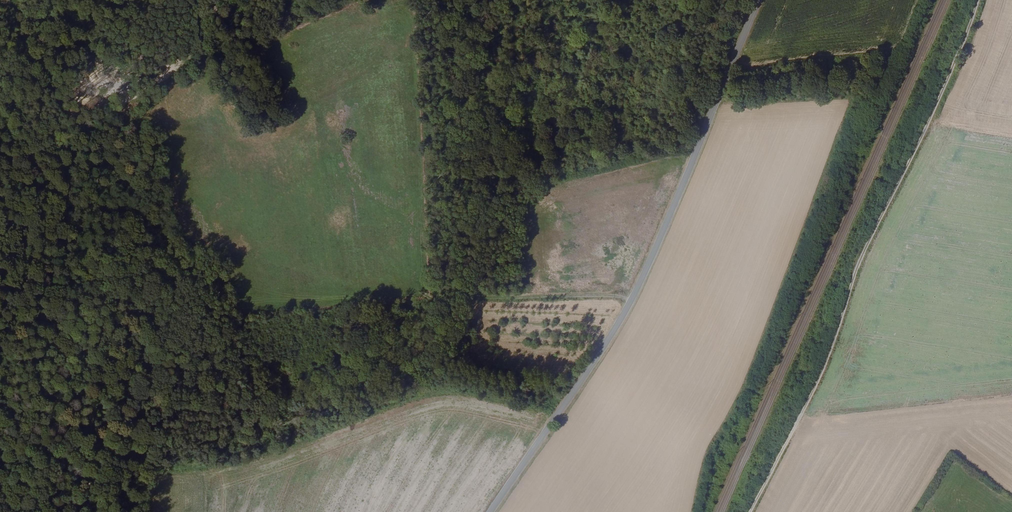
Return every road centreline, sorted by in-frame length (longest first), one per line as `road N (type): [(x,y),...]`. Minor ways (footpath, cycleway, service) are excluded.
road 1 (unclassified): [(757,0),(632,299),(491,511)]
road 2 (track): [(977,0),(932,118),(858,266),(822,374),(751,511)]
road 3 (track): [(0,157),(76,129),(163,71),(220,0)]
road 4 (track): [(632,299),(430,298)]

